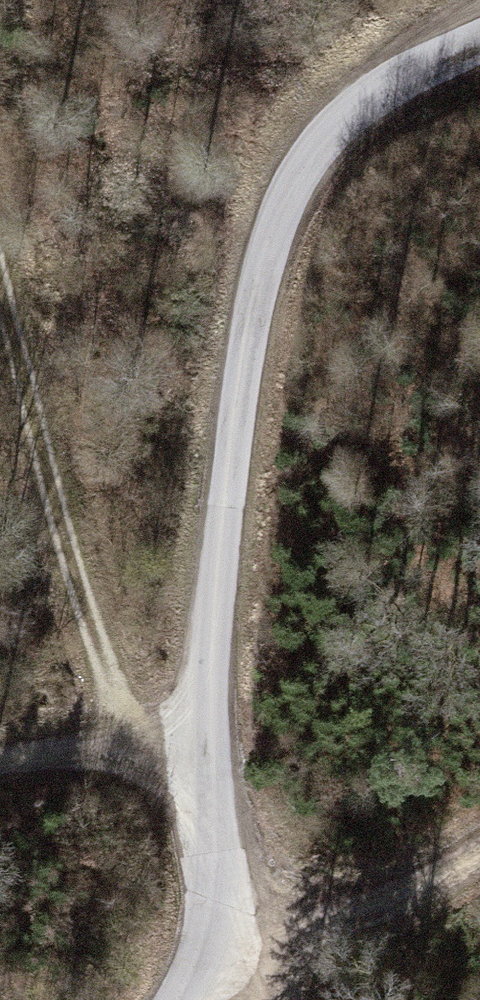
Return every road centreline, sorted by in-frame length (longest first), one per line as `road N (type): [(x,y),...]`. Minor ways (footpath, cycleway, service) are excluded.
road 1 (track): [(204,746),(212,605),(251,315),(289,191),(349,114),(479,40)]
road 2 (track): [(137,744),(50,500),(0,290)]
road 3 (track): [(479,855),(267,952),(201,956)]
road 4 (track): [(201,956),(213,898),(204,746),(137,744)]
road 5 (track): [(0,765),(137,744)]

